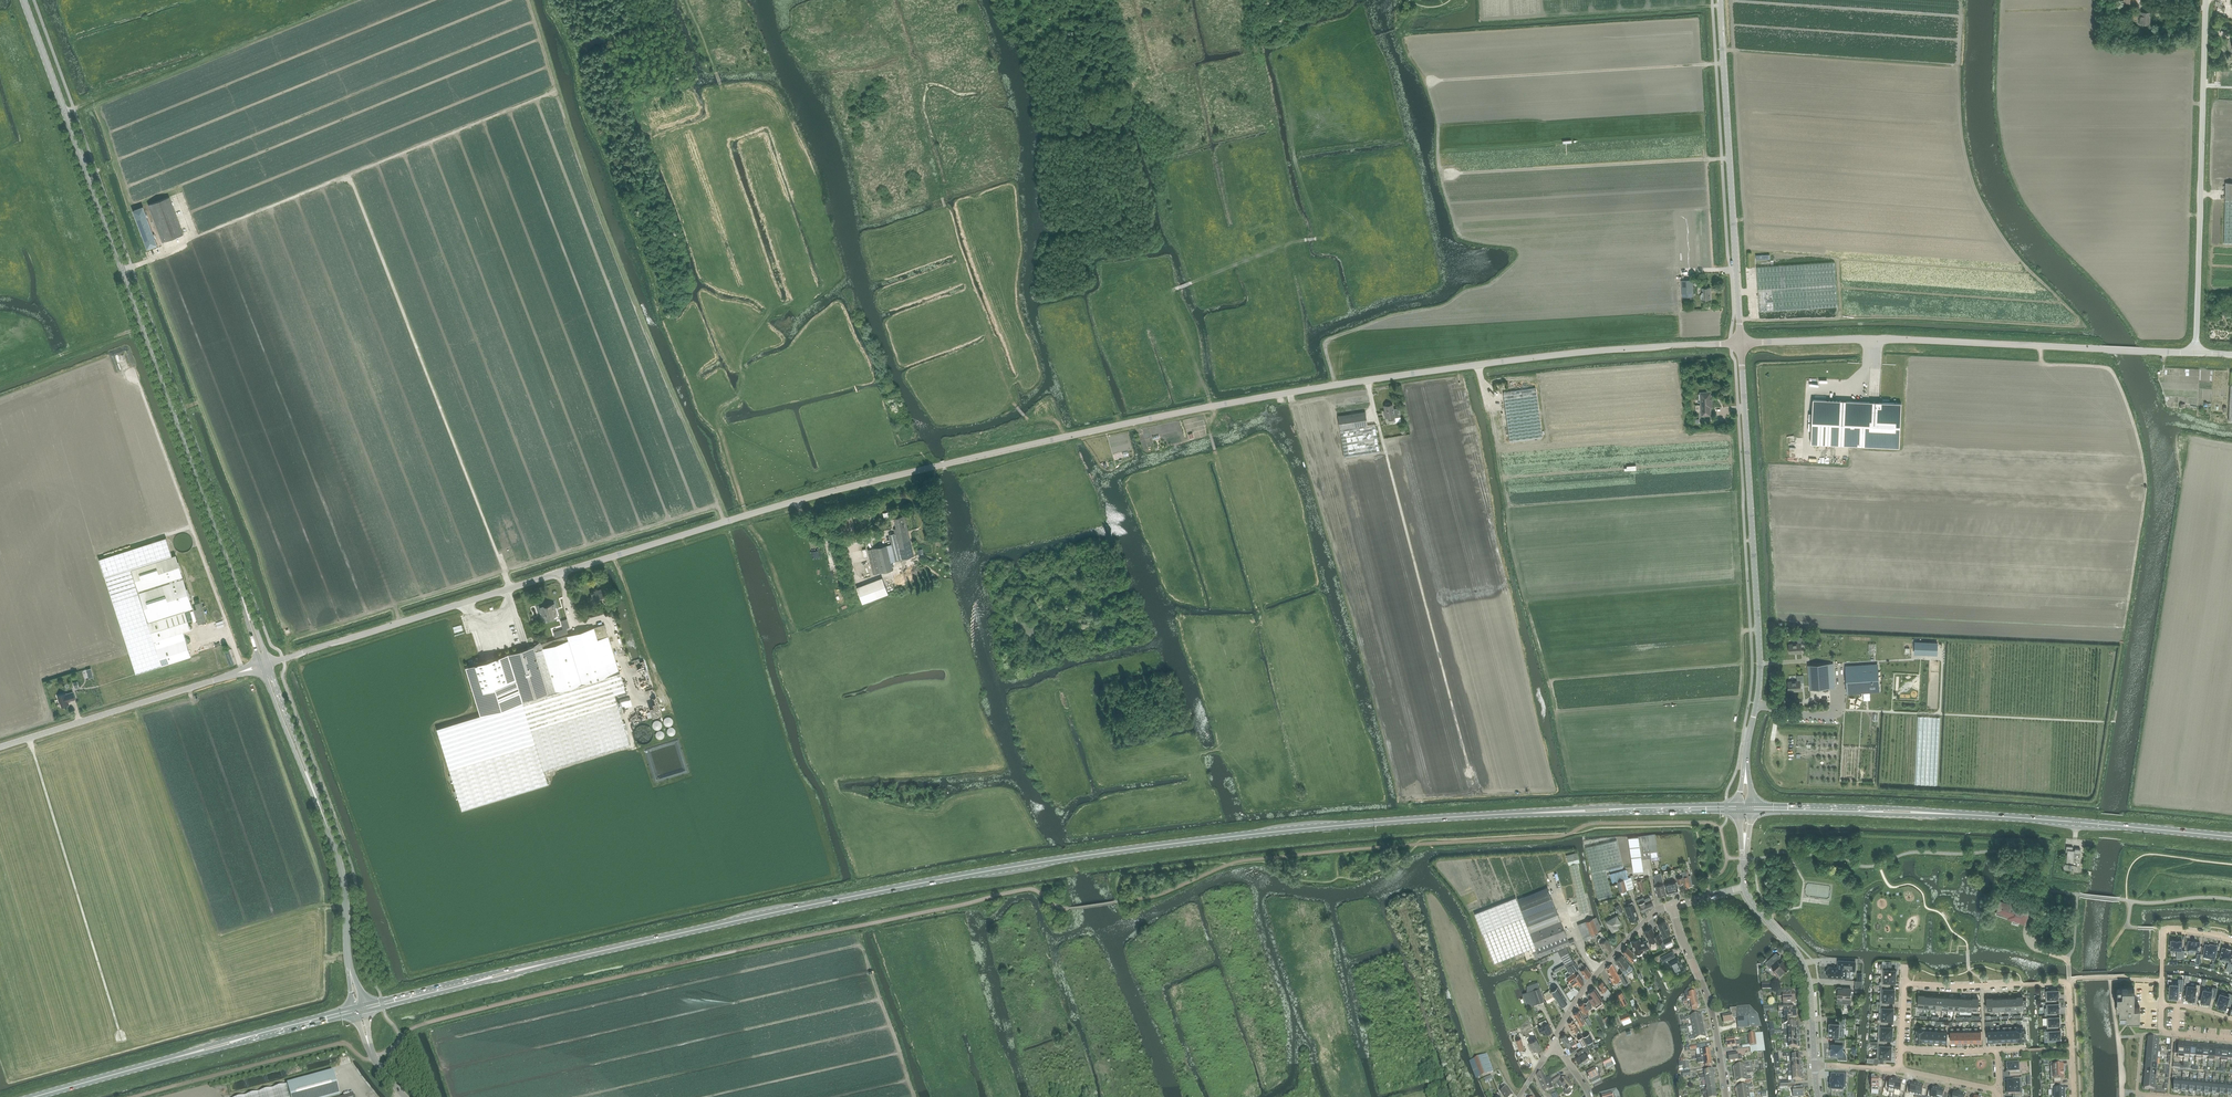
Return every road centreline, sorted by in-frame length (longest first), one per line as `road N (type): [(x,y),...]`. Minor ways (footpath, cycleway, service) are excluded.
road 1 (unclassified): [(1741,343),(1427,371),(1078,434),(787,503),(265,664)]
road 2 (secondary): [(1745,810),(1451,817),(1066,859),(764,915),(360,1009)]
road 3 (tertiary): [(265,664),(24,0)]
road 4 (track): [(859,0),(865,24),(894,34),(907,61),(934,173),(1004,383),(1027,419),(1058,424),(1064,437)]
road 5 (secondary): [(2231,837),(1910,812),(1745,810)]
road 6 (unclassified): [(1745,810),(1760,646),(1741,343)]
road 7 (track): [(682,0),(722,87),(725,157),(775,305),(743,353),(743,392),(719,409),(721,429)]
road 8 (residential): [(2197,354),(1899,339),(1741,343)]
road 9 (tertiary): [(360,1009),(344,880),(265,664)]
road 10 (unclassified): [(2197,354),(2205,0)]
road 11 (unclassified): [(1741,343),(1720,0)]
road 12 (secondary): [(360,1009),(35,1096)]
road 13 (track): [(243,671),(131,373)]
road 14 (residential): [(1905,984),(2069,982),(2073,1096)]
road 15 (unclassified): [(0,746),(265,664)]
road 16 (tertiary): [(1815,1066),(1804,967),(1745,886)]
road 17 (residential): [(1726,1096),(1709,1000),(1670,906)]
road 18 (residential): [(1552,1047),(1588,983),(1639,927),(1670,906)]
road 19 (track): [(223,49),(74,109)]
road 20 (track): [(143,327),(0,377)]
road 21 (track): [(2114,10),(2001,16),(2002,0)]

